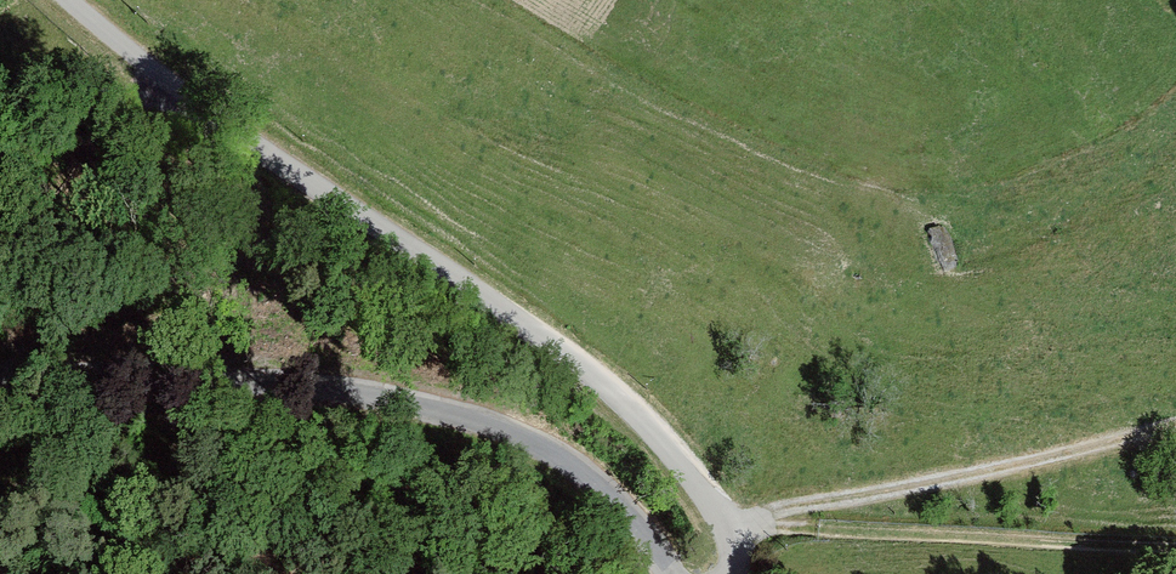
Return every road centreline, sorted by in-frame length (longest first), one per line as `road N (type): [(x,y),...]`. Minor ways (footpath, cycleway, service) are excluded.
road 1 (unclassified): [(732,573),(730,523),(652,410),(504,267),(183,97),(70,0)]
road 2 (unclassified): [(673,573),(637,524),(547,453),(444,414),(290,387),(0,379)]
road 3 (track): [(1175,423),(730,523)]
road 4 (track): [(1175,546),(730,523)]

